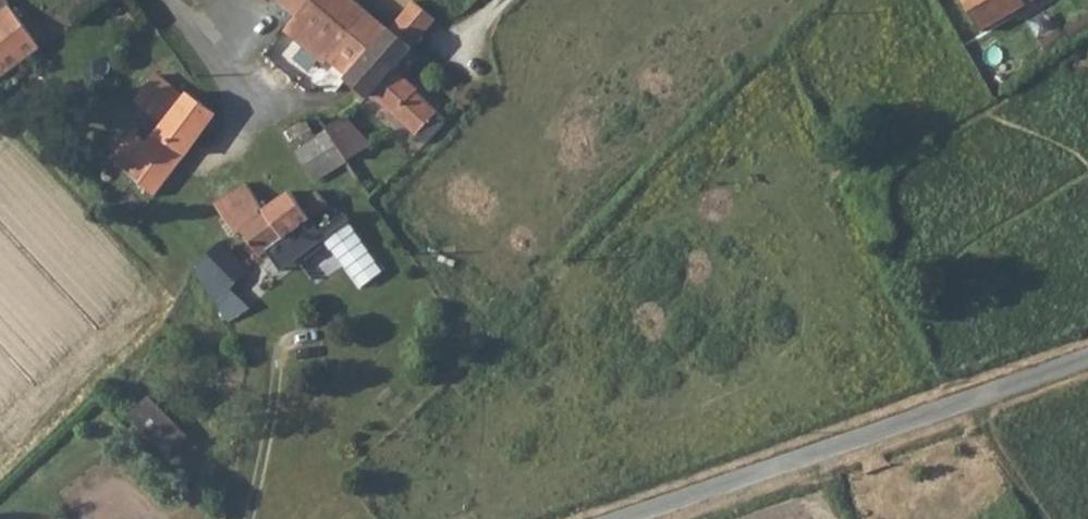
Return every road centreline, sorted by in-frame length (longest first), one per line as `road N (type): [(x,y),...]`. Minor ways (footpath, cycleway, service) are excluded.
road 1 (unclassified): [(632,518),(1087,360)]

